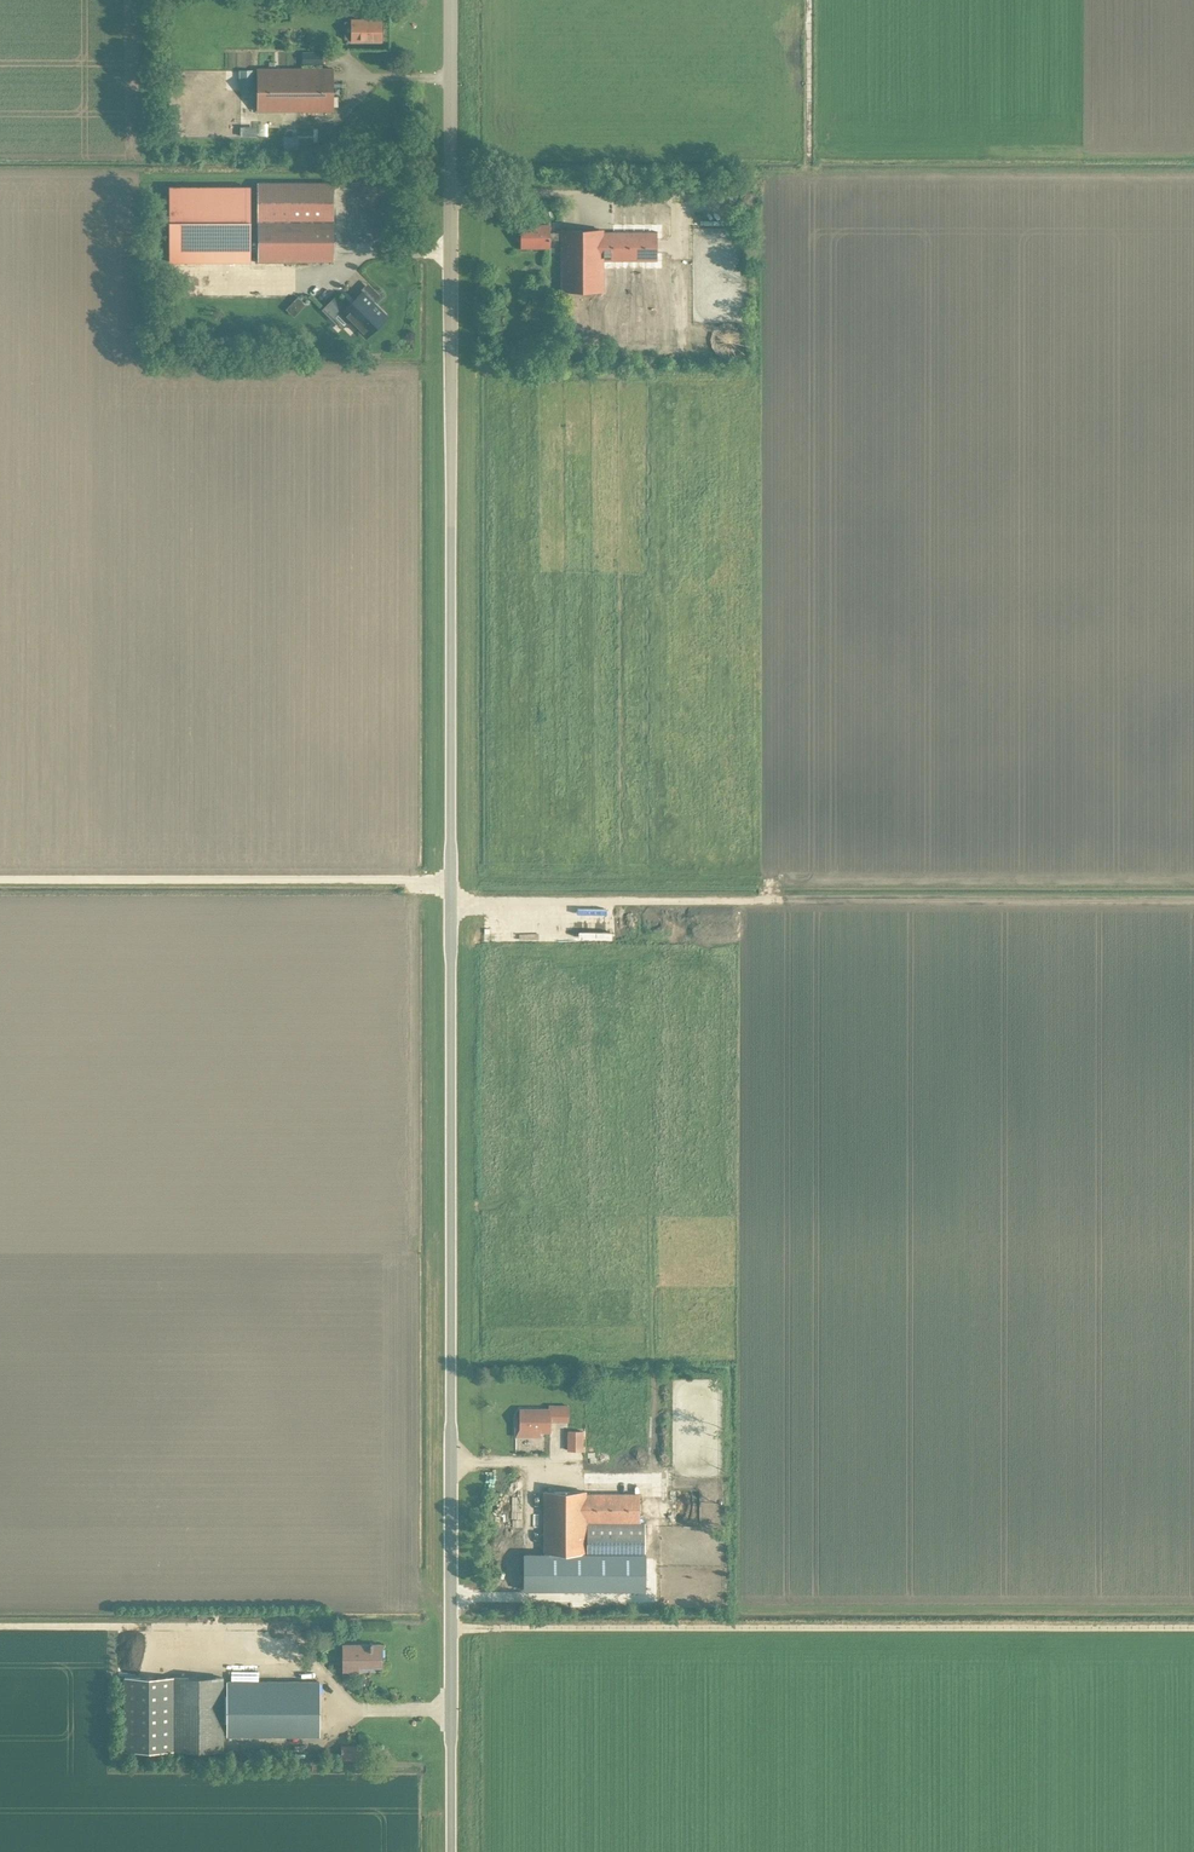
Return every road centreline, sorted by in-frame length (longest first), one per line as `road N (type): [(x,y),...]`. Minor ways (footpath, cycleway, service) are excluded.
road 1 (unclassified): [(445,1851),(451,0)]
road 2 (track): [(452,880),(0,880)]

